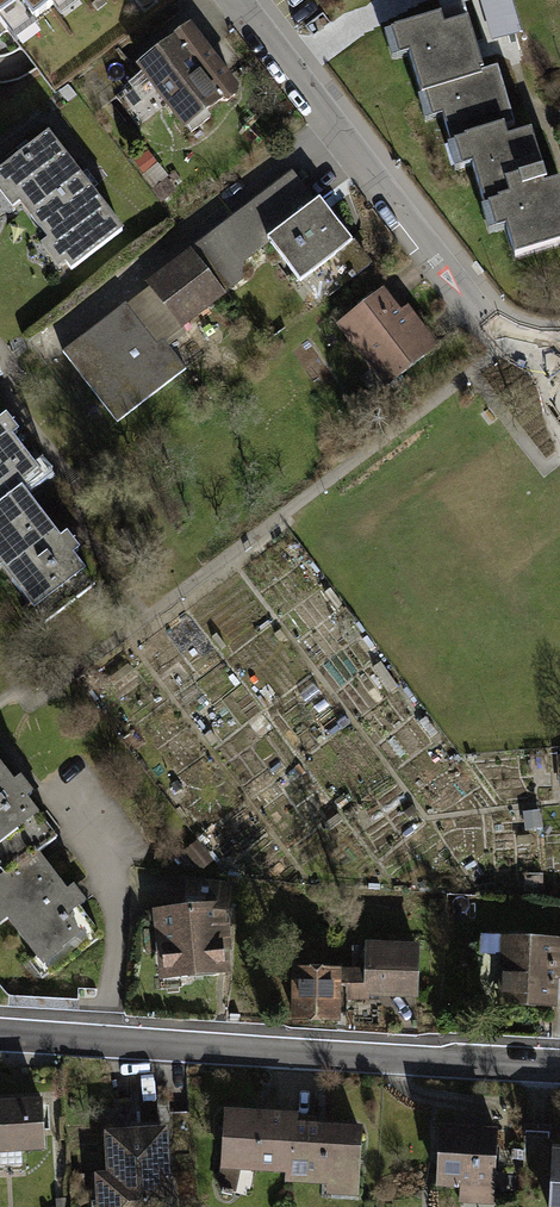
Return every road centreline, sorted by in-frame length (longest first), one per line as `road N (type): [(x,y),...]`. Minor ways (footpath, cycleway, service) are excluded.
road 1 (residential): [(0,1030),(559,1064)]
road 2 (residential): [(242,0),(515,339),(551,354)]

